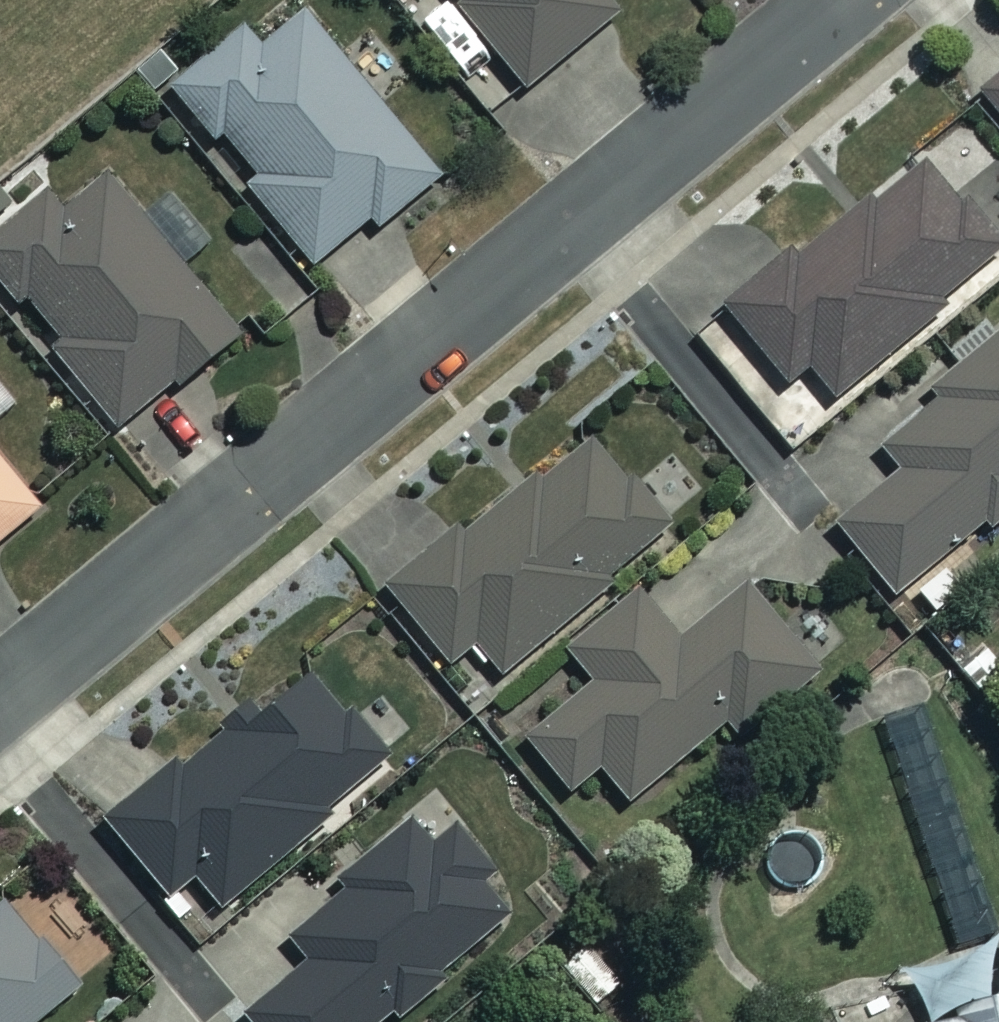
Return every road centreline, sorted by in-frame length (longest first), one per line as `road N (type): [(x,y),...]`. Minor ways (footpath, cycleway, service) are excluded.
road 1 (residential): [(0,694),(839,0)]

